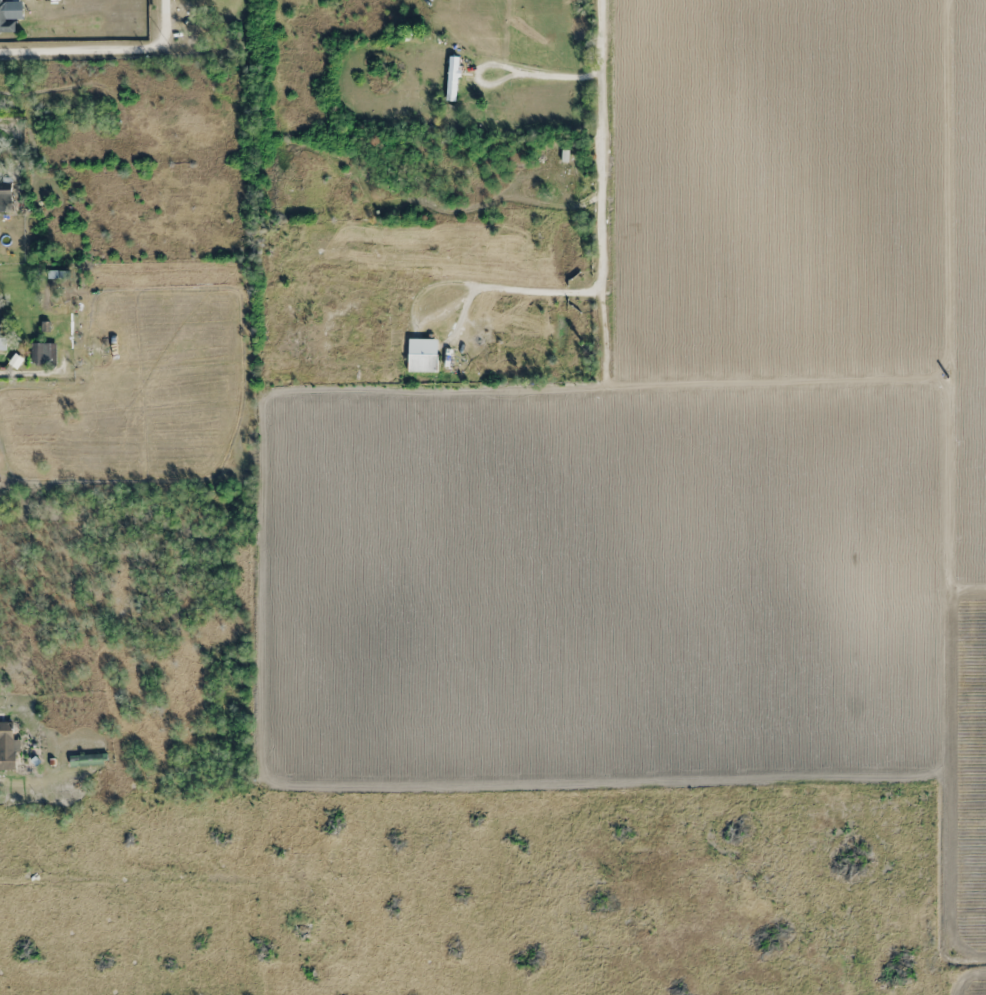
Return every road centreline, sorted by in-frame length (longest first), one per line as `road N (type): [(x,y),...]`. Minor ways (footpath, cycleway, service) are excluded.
road 1 (residential): [(604,371),(601,0)]

